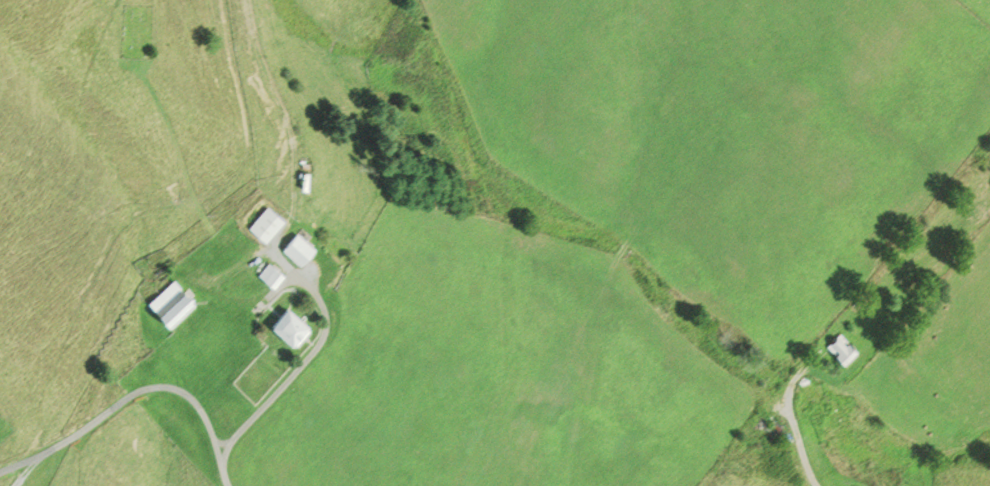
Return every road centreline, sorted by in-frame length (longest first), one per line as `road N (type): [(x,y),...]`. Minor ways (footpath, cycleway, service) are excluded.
road 1 (residential): [(221,447),(310,358),(325,330),(325,313),(274,253),(289,223)]
road 2 (residential): [(221,447),(174,390),(138,387),(32,460),(16,485)]
road 3 (track): [(289,223),(293,138),(242,23),(242,0)]

